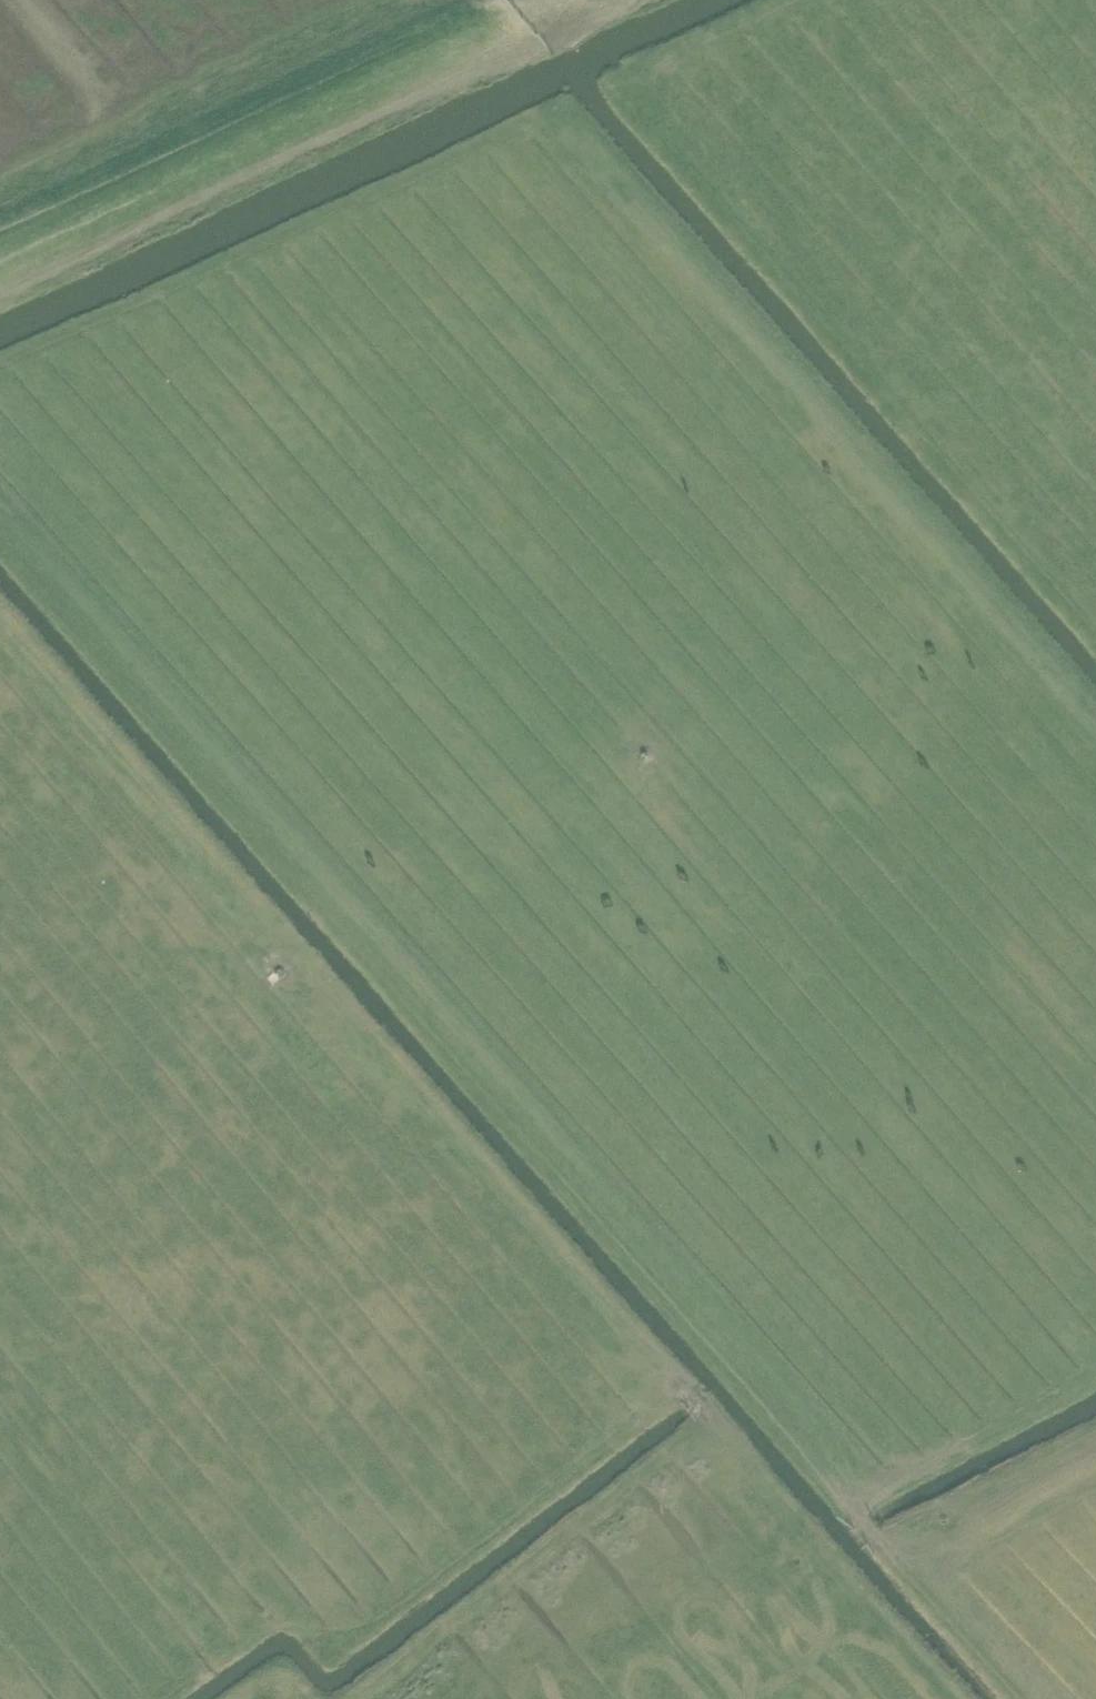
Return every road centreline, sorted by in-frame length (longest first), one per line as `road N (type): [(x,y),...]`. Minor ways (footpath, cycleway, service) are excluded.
road 1 (track): [(693,1404),(953,1698)]
road 2 (track): [(1017,1698),(865,1530)]

